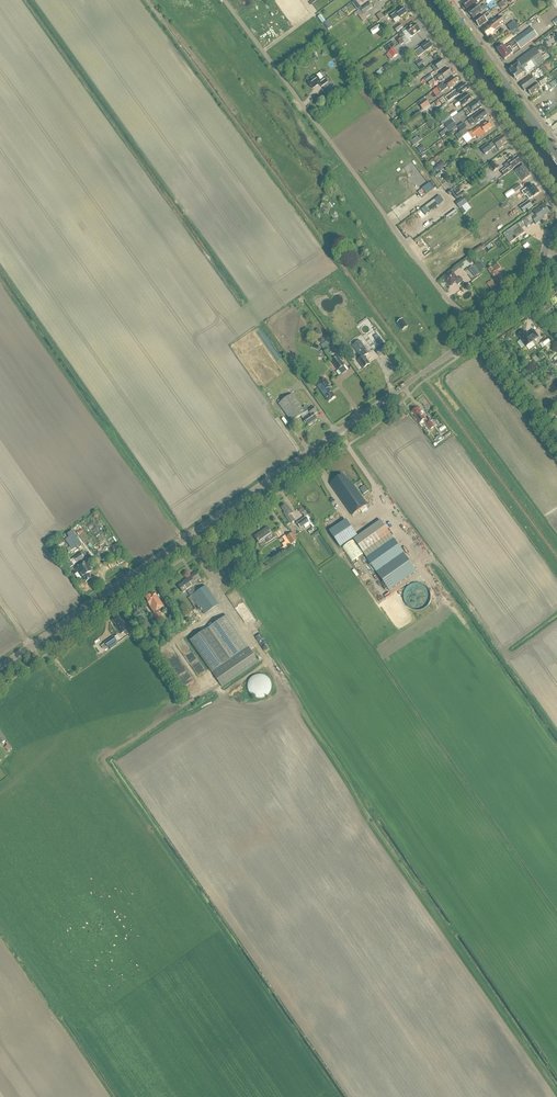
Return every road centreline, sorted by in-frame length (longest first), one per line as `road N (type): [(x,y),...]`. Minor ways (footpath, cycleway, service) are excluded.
road 1 (tertiary): [(0,667),(480,333)]
road 2 (residential): [(224,0),(480,333)]
road 3 (unclassified): [(556,207),(408,0)]
road 4 (secondary): [(556,154),(445,0)]
road 5 (unclassified): [(482,340),(556,448)]

